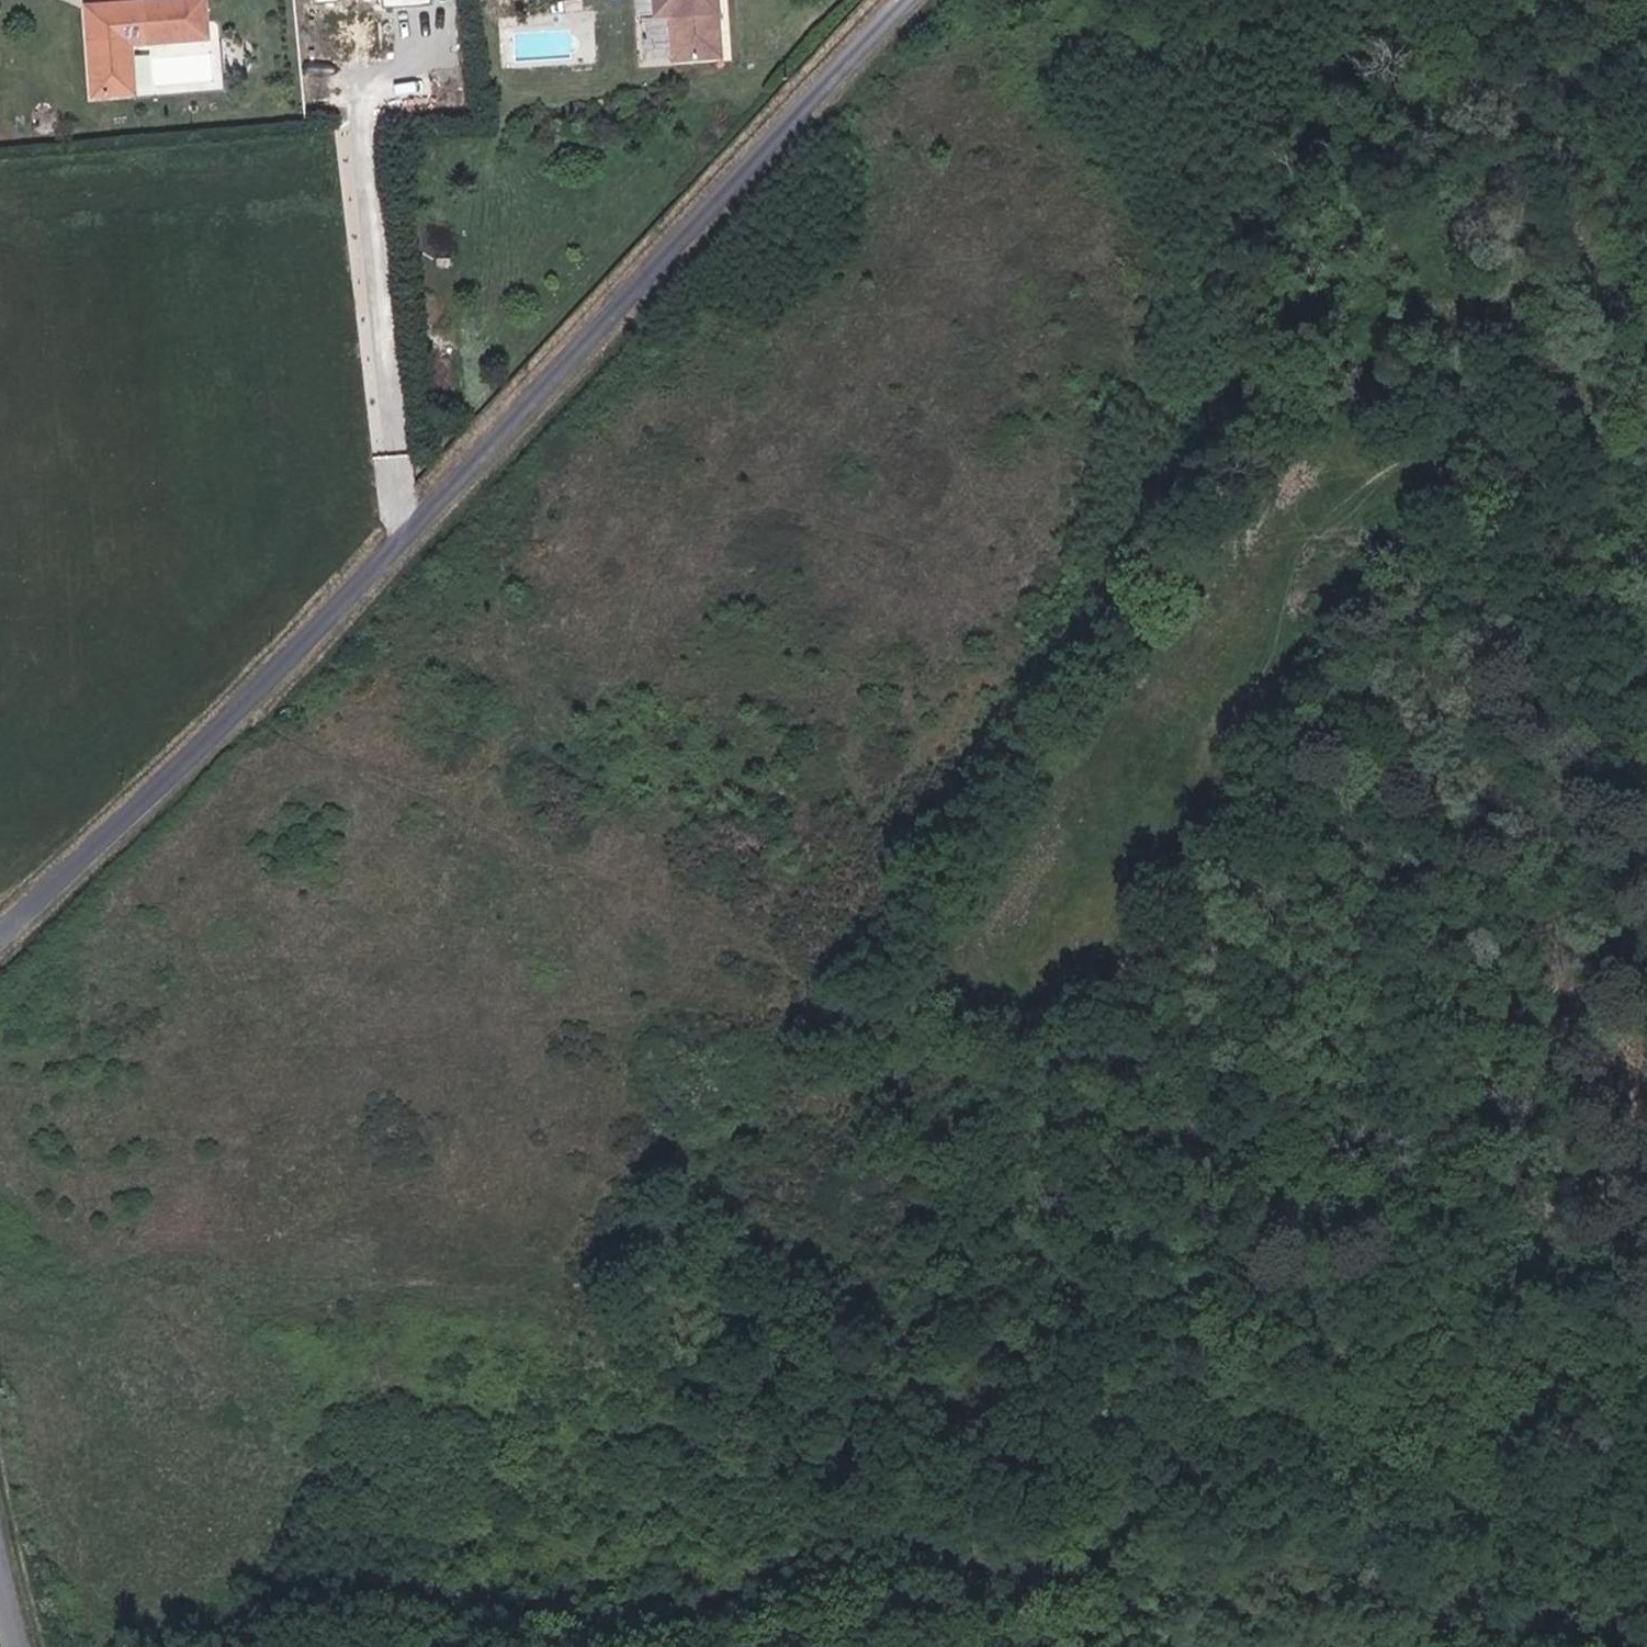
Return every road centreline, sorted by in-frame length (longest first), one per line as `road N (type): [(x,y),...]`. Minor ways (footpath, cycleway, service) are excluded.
road 1 (unclassified): [(0,944),(242,713),(912,0)]

